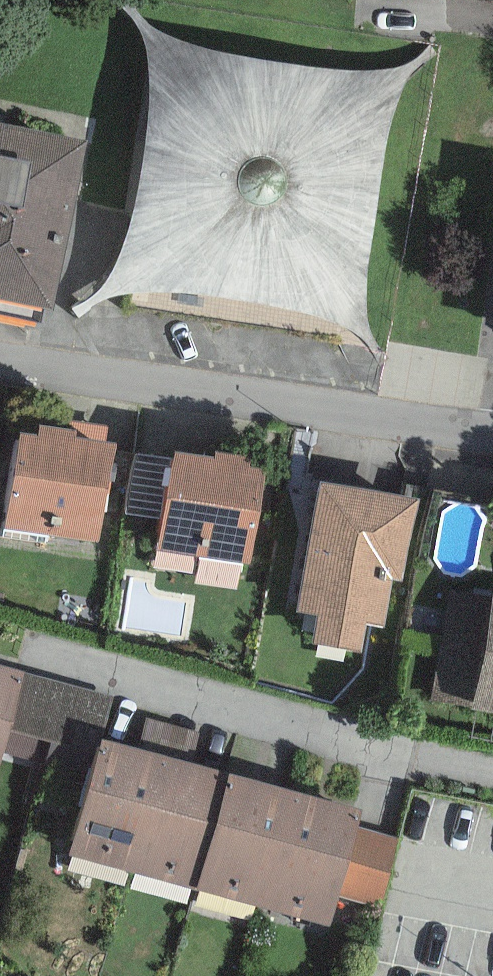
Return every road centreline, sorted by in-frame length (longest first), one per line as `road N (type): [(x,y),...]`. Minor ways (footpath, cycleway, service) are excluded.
road 1 (residential): [(0,364),(492,441)]

